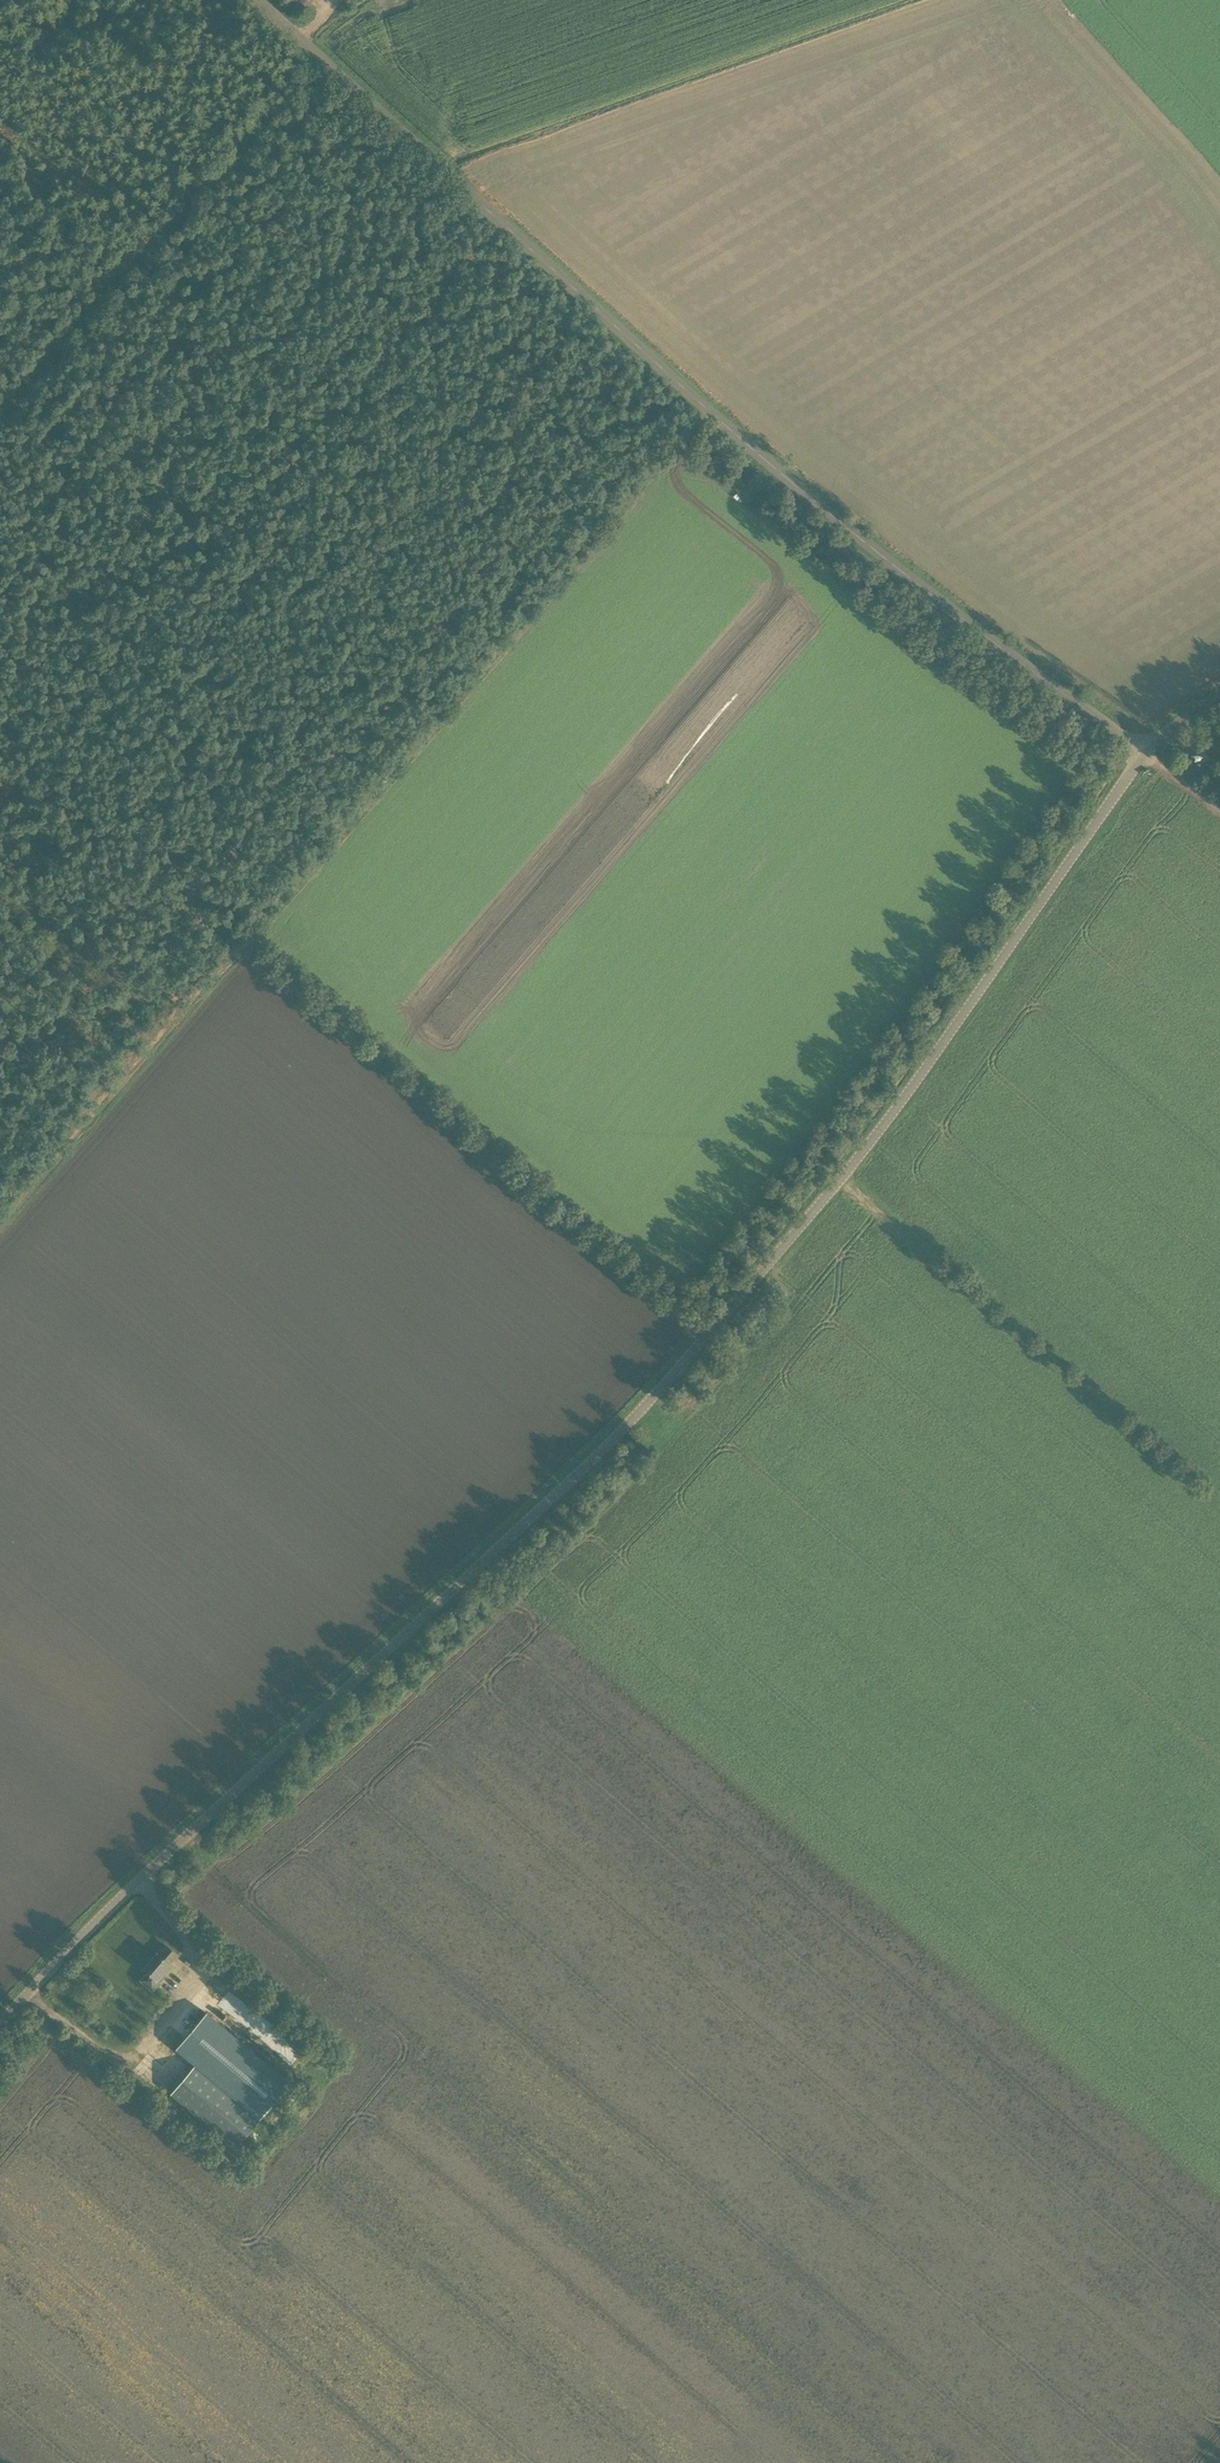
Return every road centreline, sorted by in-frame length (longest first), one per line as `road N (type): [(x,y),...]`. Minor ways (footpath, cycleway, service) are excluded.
road 1 (unclassified): [(0,2018),(166,1852),(613,1442),(824,1201),(937,1053),(1144,752)]
road 2 (unclassified): [(1144,752),(766,463),(264,0)]
road 3 (track): [(0,161),(542,591)]

